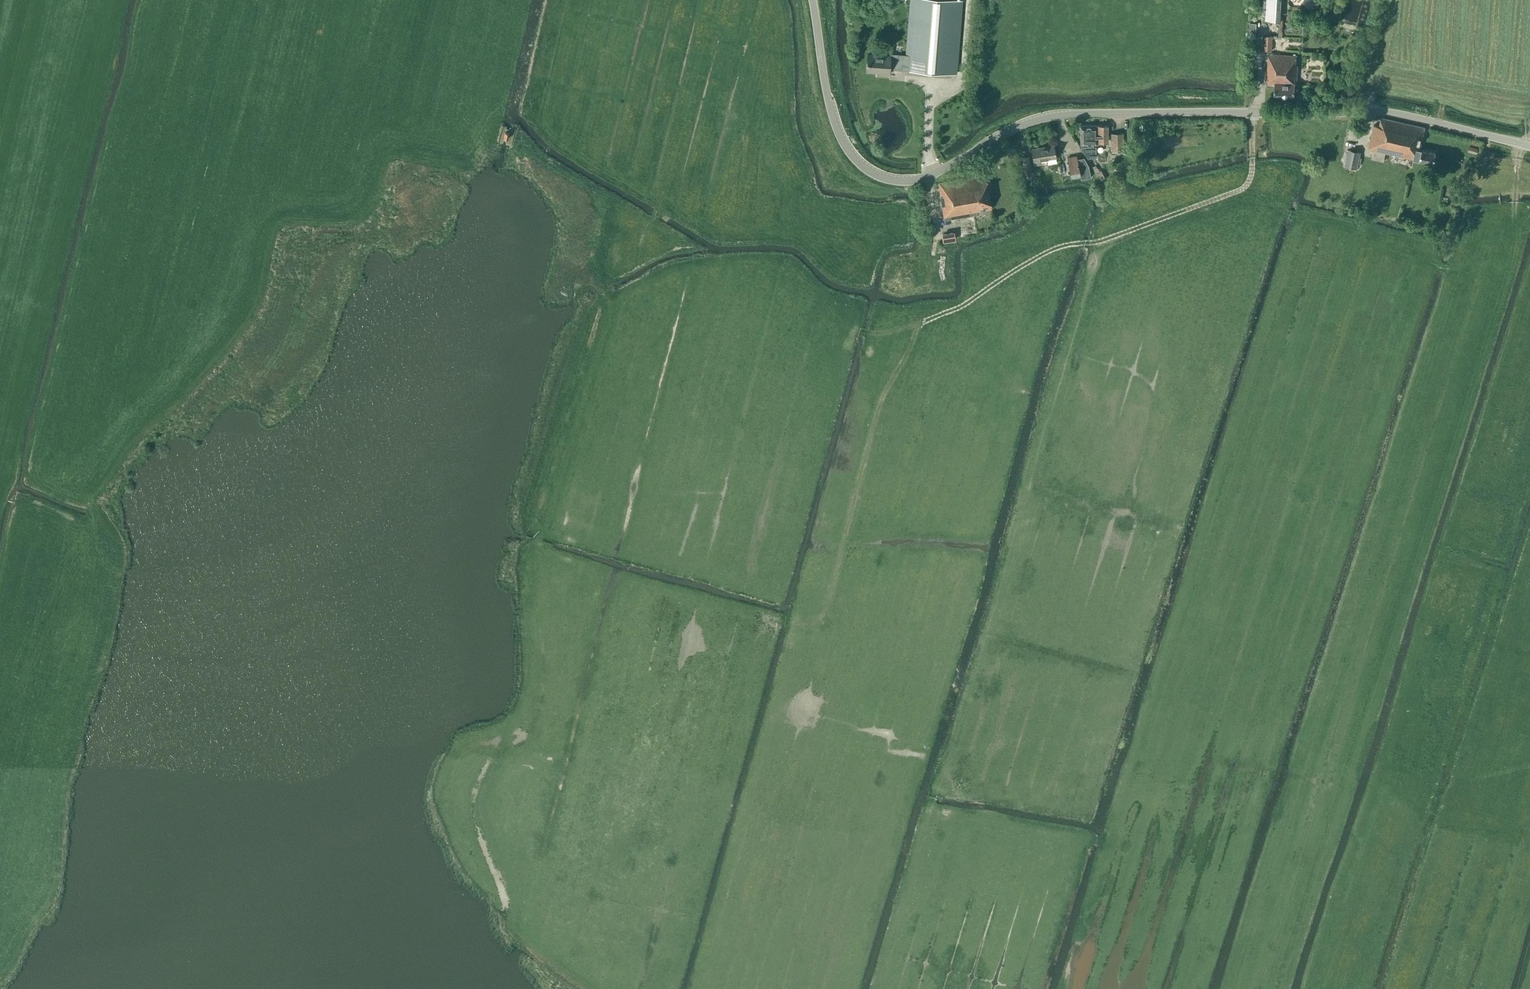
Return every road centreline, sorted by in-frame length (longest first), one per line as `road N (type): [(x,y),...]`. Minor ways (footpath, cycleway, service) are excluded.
road 1 (tertiary): [(1529,146),(1396,114),(1061,114),(1022,126),(929,175),(884,179),(858,163),(830,114),(813,0)]
road 2 (track): [(1250,112),(1250,174),(1235,194),(1100,242),(1040,254),(970,305),(927,320)]

